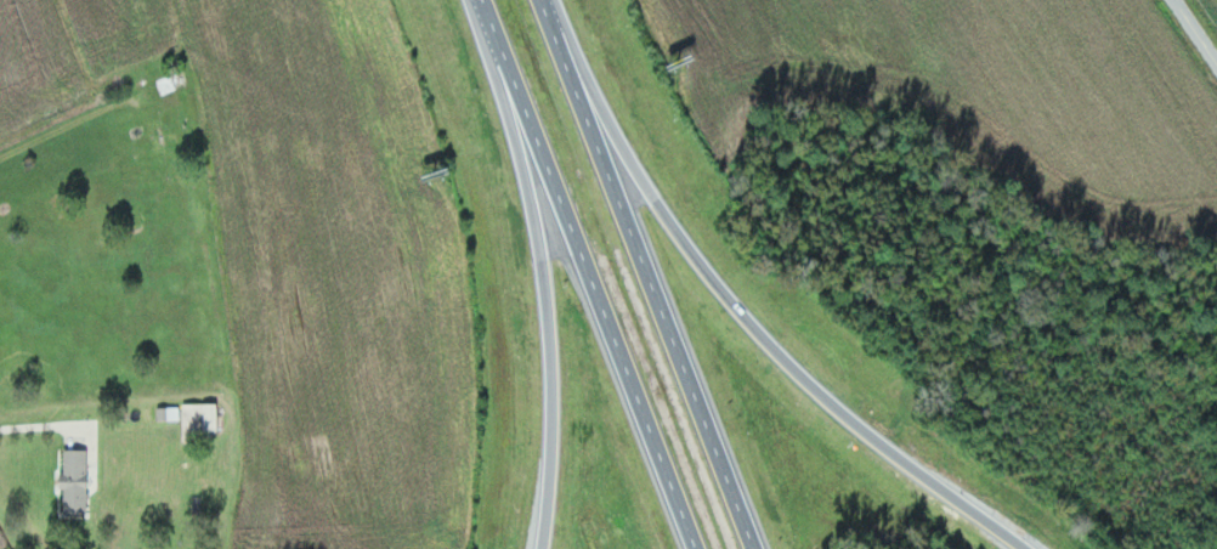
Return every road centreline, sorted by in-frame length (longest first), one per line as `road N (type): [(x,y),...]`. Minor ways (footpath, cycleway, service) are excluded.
road 1 (motorway): [(1024,548),(895,457),(774,350),(700,264),(576,75)]
road 2 (motorway): [(484,0),(700,548)]
road 3 (motorway): [(757,548),(546,0)]
road 4 (motorway): [(488,10),(548,272),(555,435),(544,548)]

